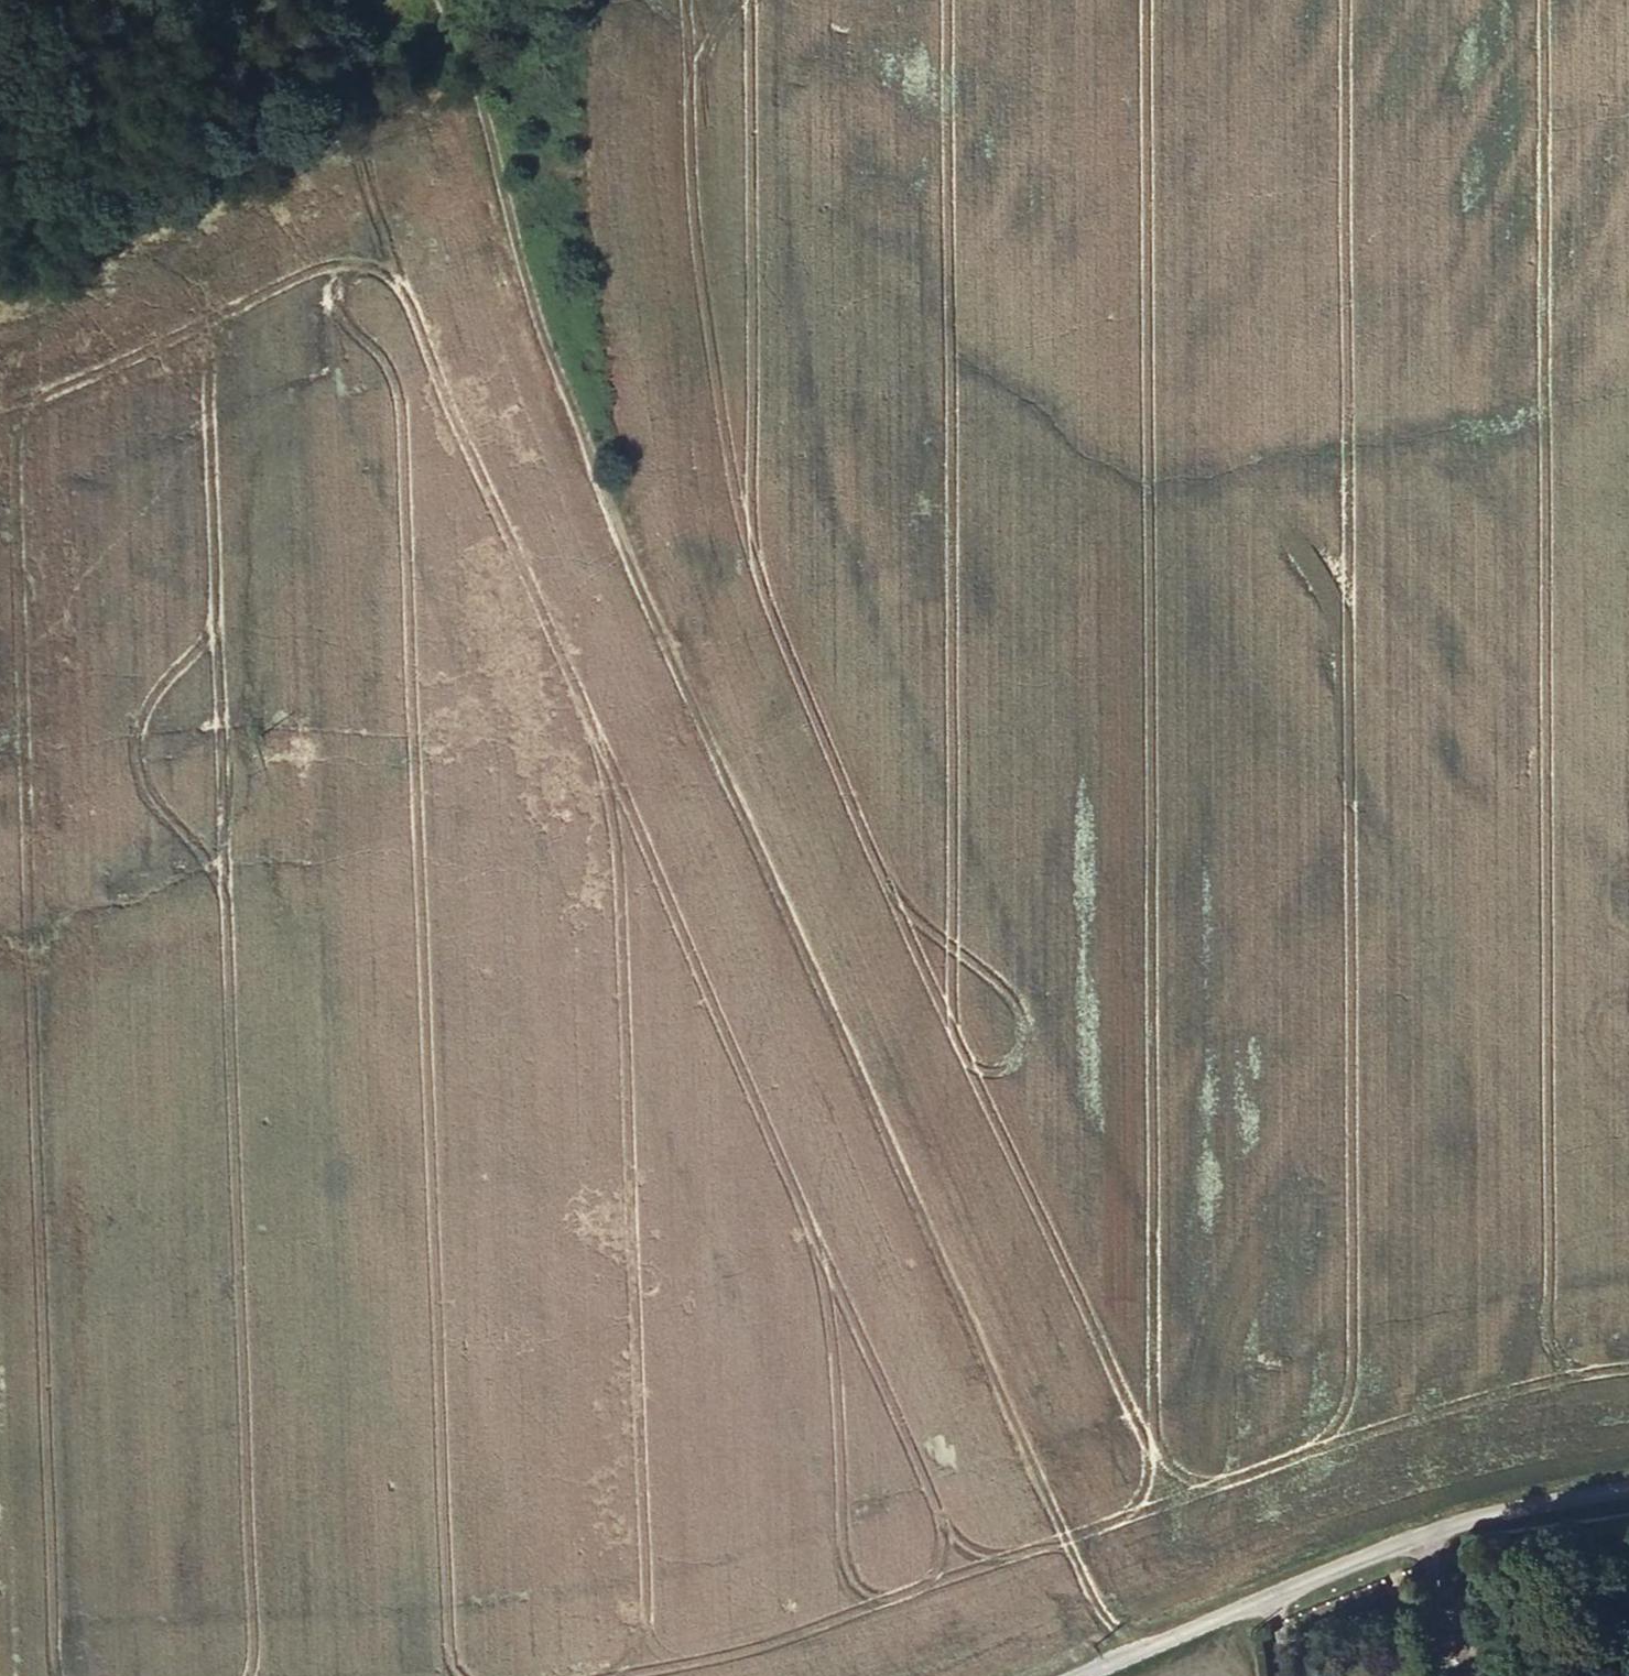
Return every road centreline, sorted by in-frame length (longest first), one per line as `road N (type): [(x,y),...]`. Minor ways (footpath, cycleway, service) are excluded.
road 1 (track): [(1137,1654),(1092,1599),(667,649),(553,364),(471,44),(450,0)]
road 2 (tertiary): [(1086,1675),(1369,1552),(1505,1510),(1628,1491)]

